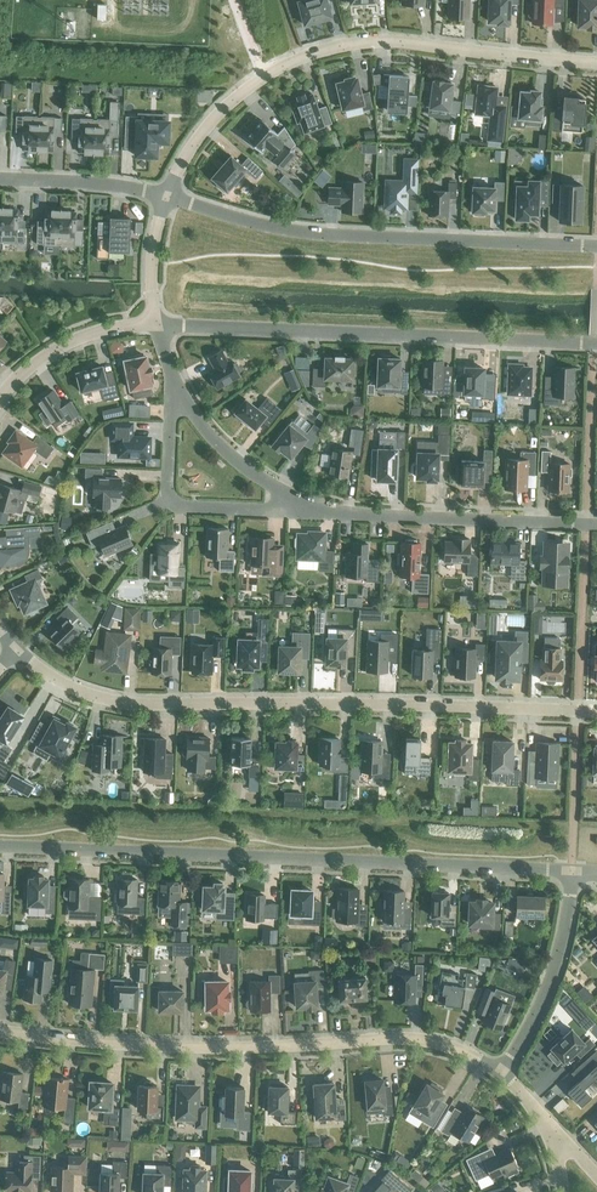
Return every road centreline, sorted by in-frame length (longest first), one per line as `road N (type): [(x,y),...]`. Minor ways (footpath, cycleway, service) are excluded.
road 1 (residential): [(596,712),(110,700),(70,687),(16,648)]
road 2 (residential): [(573,870),(0,846)]
road 3 (residential): [(0,1031),(178,1047),(424,1042),(503,1073)]
road 4 (residential): [(596,64),(387,41),(318,48),(248,86),(192,141),(163,194)]
road 5 (residential): [(158,323),(596,344)]
road 6 (residential): [(596,245),(307,233),(163,194)]
road 7 (residential): [(293,502),(596,524)]
road 8 (residential): [(293,502),(187,505),(174,495),(172,411),(181,392)]
road 9 (residential): [(503,1073),(541,1009),(561,953),(573,870)]
road 10 (residential): [(0,397),(49,349),(94,331),(158,323)]
road 11 (residential): [(163,194),(0,178)]
road 12 (residential): [(181,392),(243,465),(293,502)]
road 13 (residential): [(163,194),(151,264),(158,323)]

